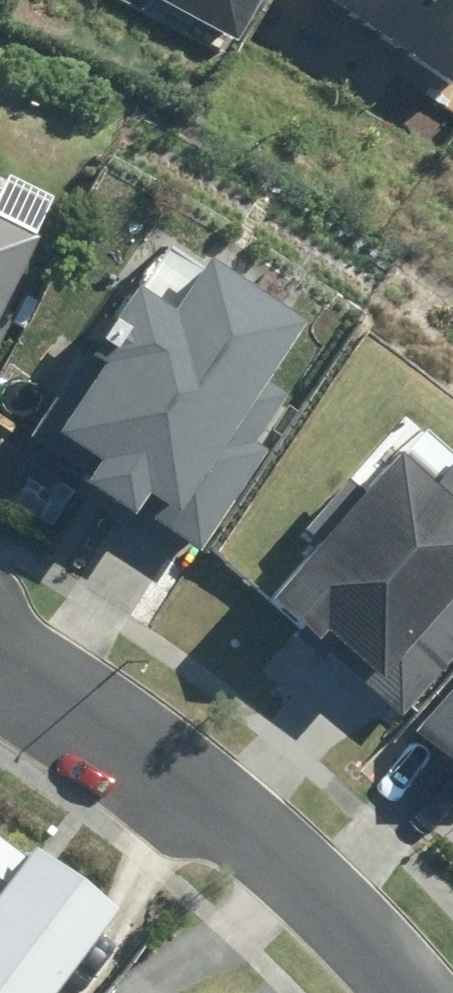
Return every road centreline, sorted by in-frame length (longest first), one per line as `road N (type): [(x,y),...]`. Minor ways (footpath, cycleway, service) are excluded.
road 1 (residential): [(0,632),(36,651),(294,860),(409,992)]

